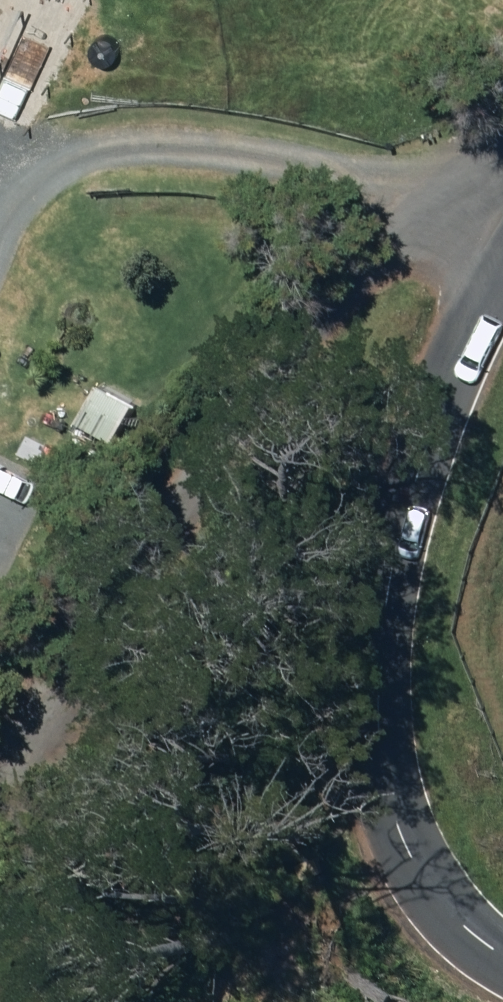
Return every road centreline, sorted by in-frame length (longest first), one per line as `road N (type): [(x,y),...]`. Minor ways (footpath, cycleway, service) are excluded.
road 1 (unclassified): [(502,224),(404,248),(315,328),(26,869),(0,877)]
road 2 (unclassified): [(502,952),(467,929),(419,872),(396,815),(382,701),(393,574),(428,445),(502,283)]

